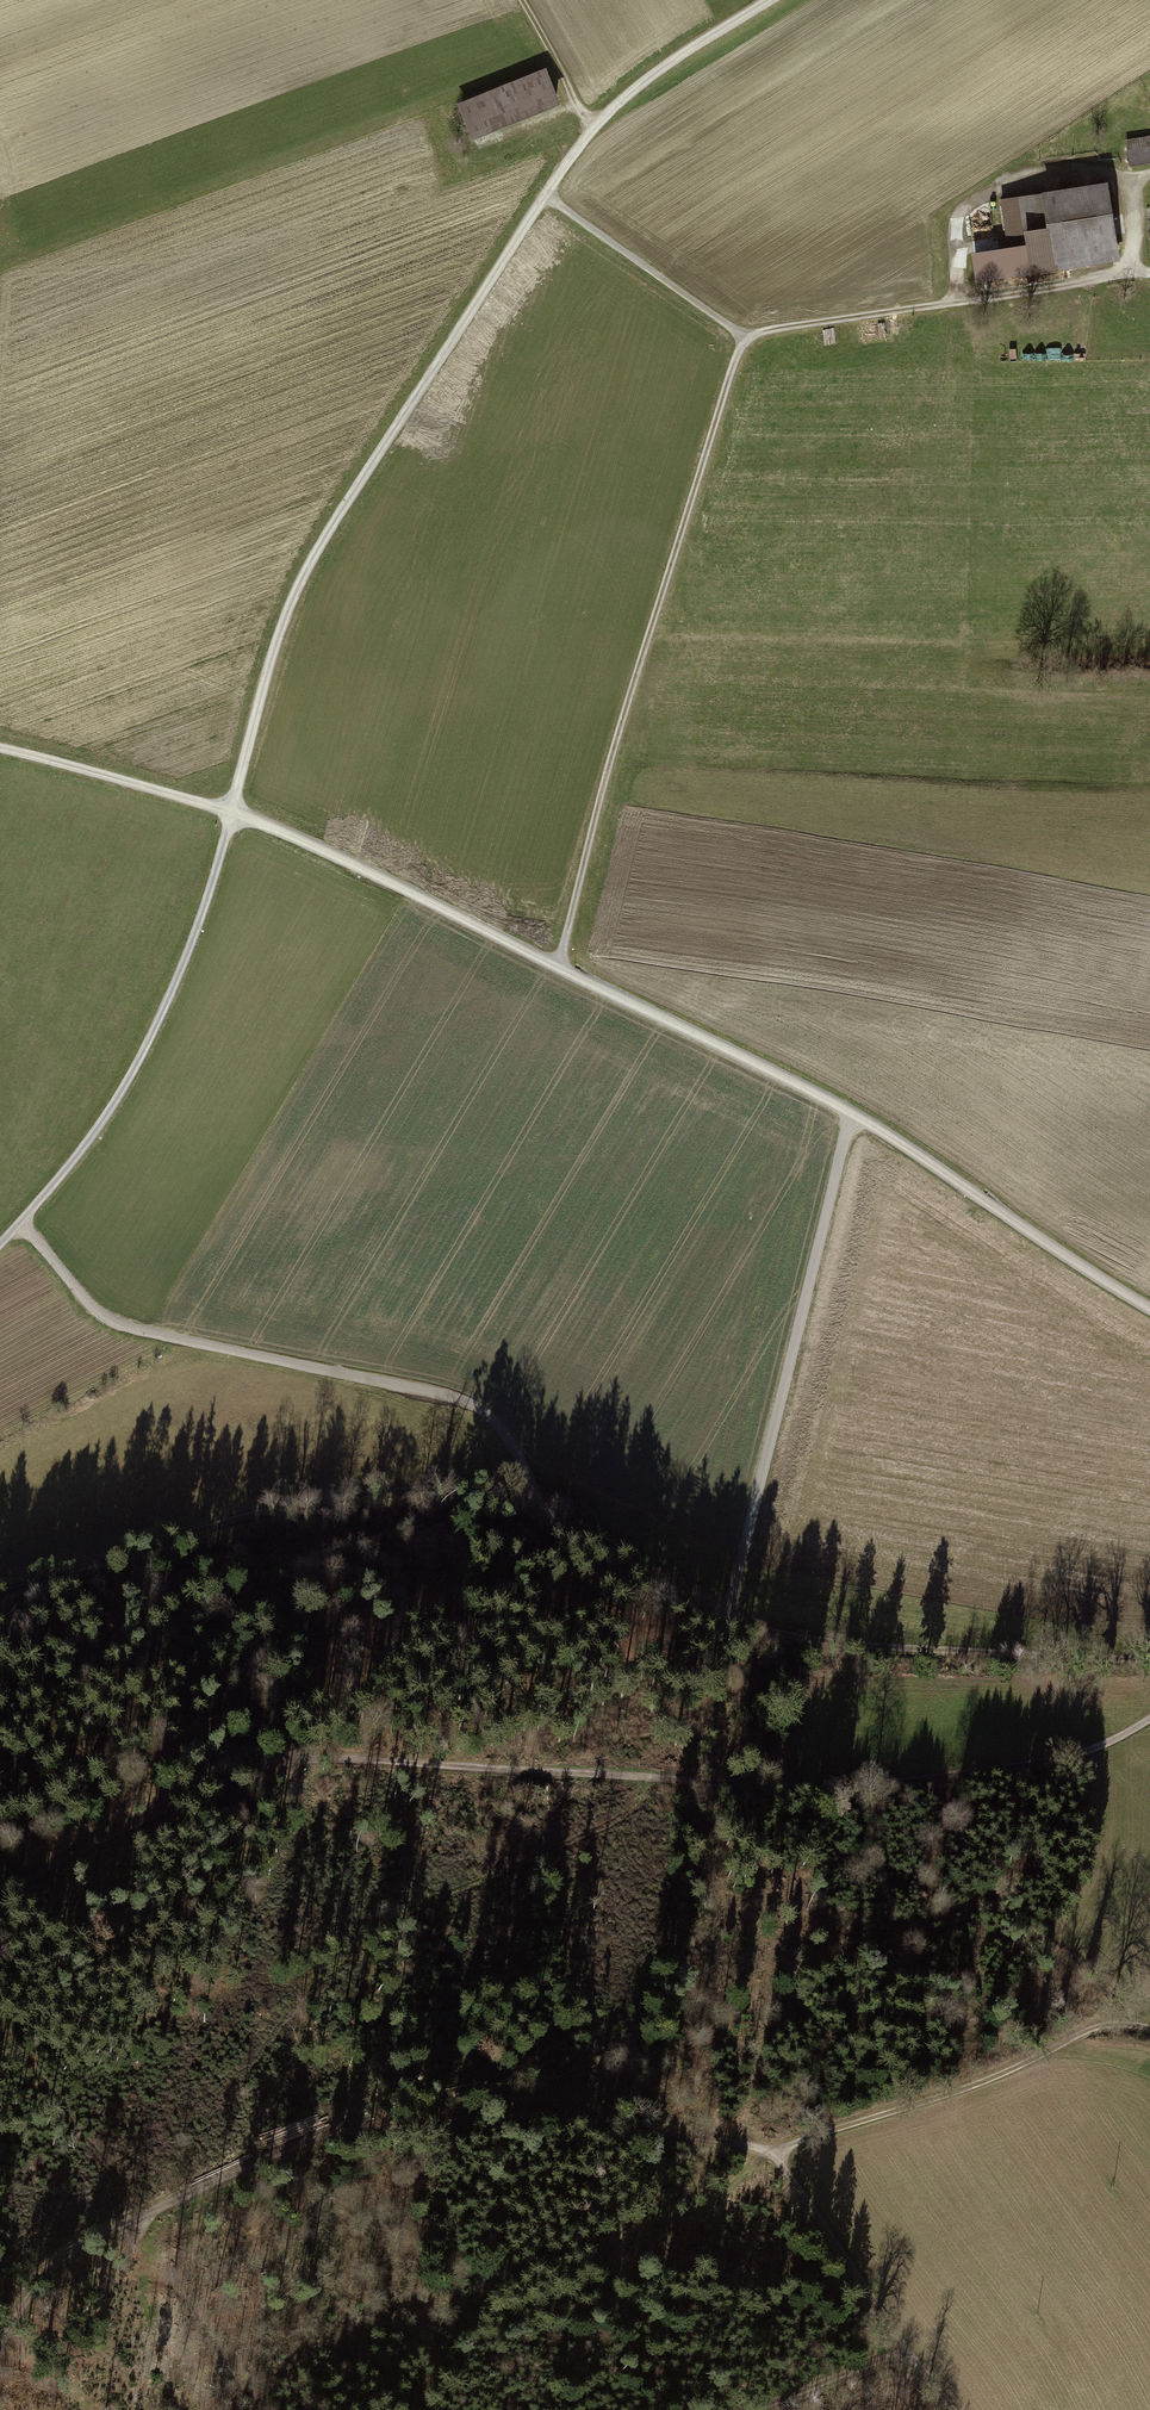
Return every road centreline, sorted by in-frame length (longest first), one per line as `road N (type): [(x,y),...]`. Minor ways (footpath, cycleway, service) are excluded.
road 1 (track): [(24,1224),(88,1148),(169,1005),(202,921),(275,652),(328,535),(597,127),(772,0)]
road 2 (unclassified): [(1149,1309),(853,1113),(420,897),(233,816),(0,752)]
road 3 (track): [(0,1915),(16,1892),(130,1821),(277,1761),(890,1786),(1087,1756),(1149,1720)]
road 4 (track): [(778,2155),(594,2123),(443,2119),(267,2154),(86,2231),(34,2289),(0,2346)]
road 5 (track): [(744,336),(609,759),(556,966)]
road 6 (track): [(1149,1662),(815,1646),(728,1624),(660,1595),(536,1507)]
road 7 (track): [(536,1507),(505,1434),(480,1412),(448,1398),(118,1326),(85,1304),(24,1224)]
road 8 (track): [(0,1597),(171,1537),(353,1496),(483,1493),(536,1507)]
road 9 (track): [(728,1624),(853,1113)]
road 10 (track): [(1149,2031),(1118,2026),(1078,2039),(1008,2075),(778,2155)]
road 11 (track): [(949,304),(958,276),(957,225),(973,200),(1048,167),(1097,168),(1128,181),(1130,275)]
road 12 (track): [(953,2409),(778,2155)]
road 13 (track): [(546,198),(744,336)]
road 14 (track): [(949,304),(744,336)]
road 15 (track): [(1149,272),(949,304)]
road 16 (track): [(764,2409),(908,2353)]
road 17 (track): [(597,127),(578,108),(524,0)]

